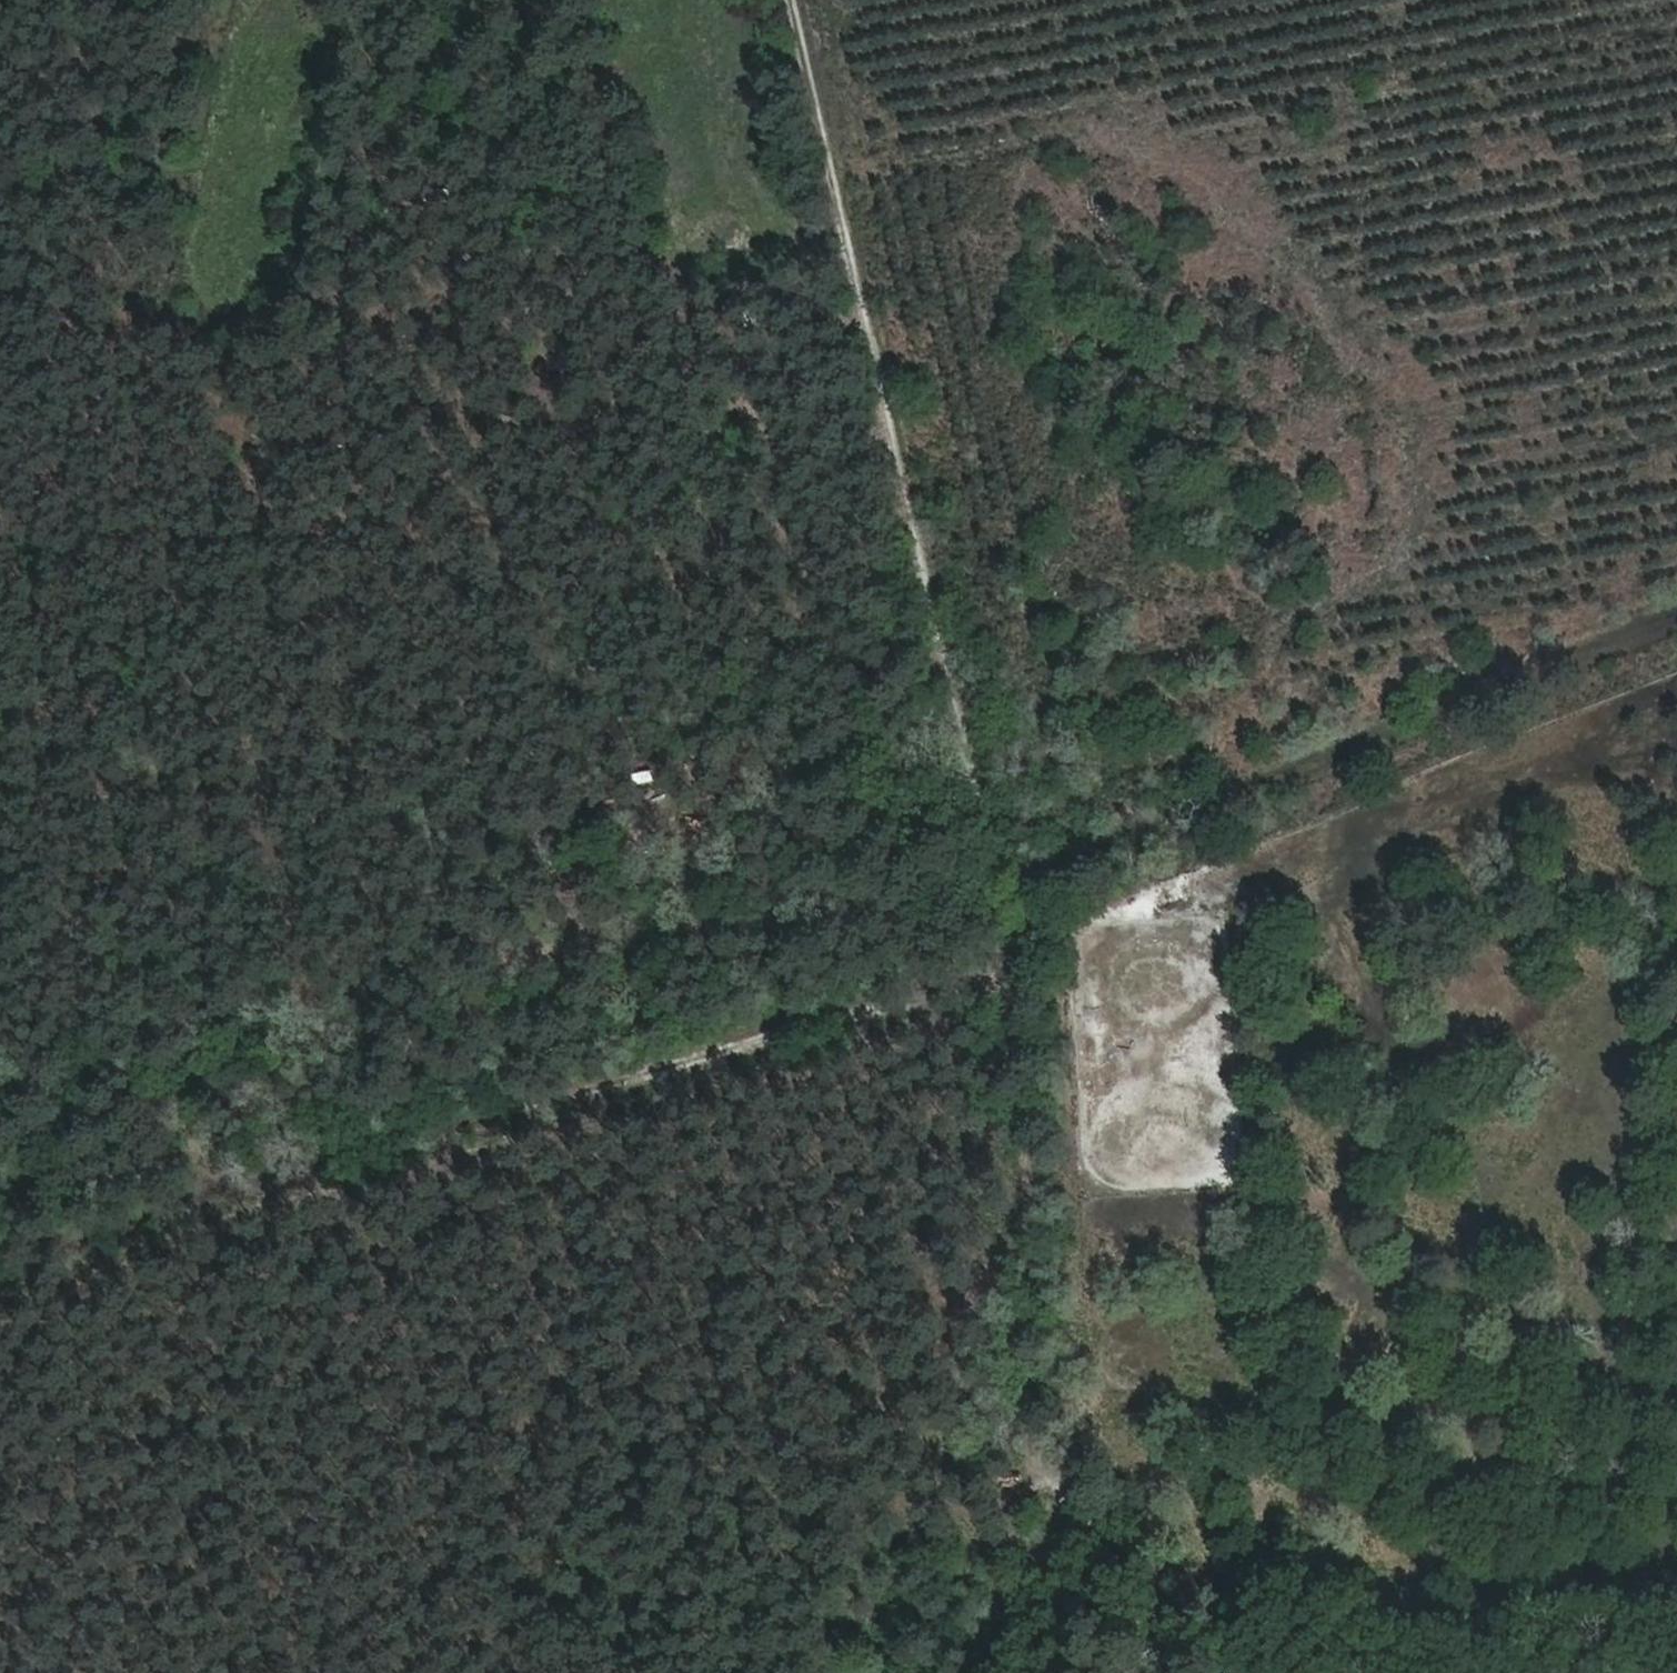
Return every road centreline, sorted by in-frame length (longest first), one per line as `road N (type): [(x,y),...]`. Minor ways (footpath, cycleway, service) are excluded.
road 1 (track): [(1676,612),(991,878),(996,972),(0,1252)]
road 2 (track): [(783,0),(991,878)]

